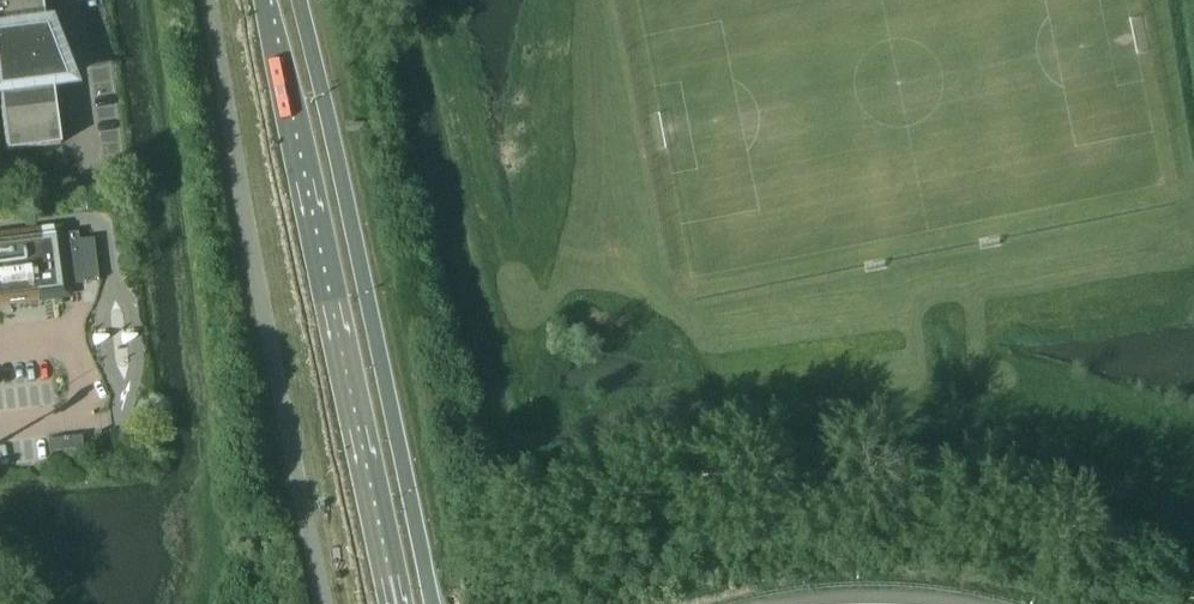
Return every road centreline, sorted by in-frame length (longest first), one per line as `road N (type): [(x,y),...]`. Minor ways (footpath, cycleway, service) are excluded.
road 1 (tertiary): [(433,603),(299,0)]
road 2 (tertiary): [(266,0),(395,603)]

